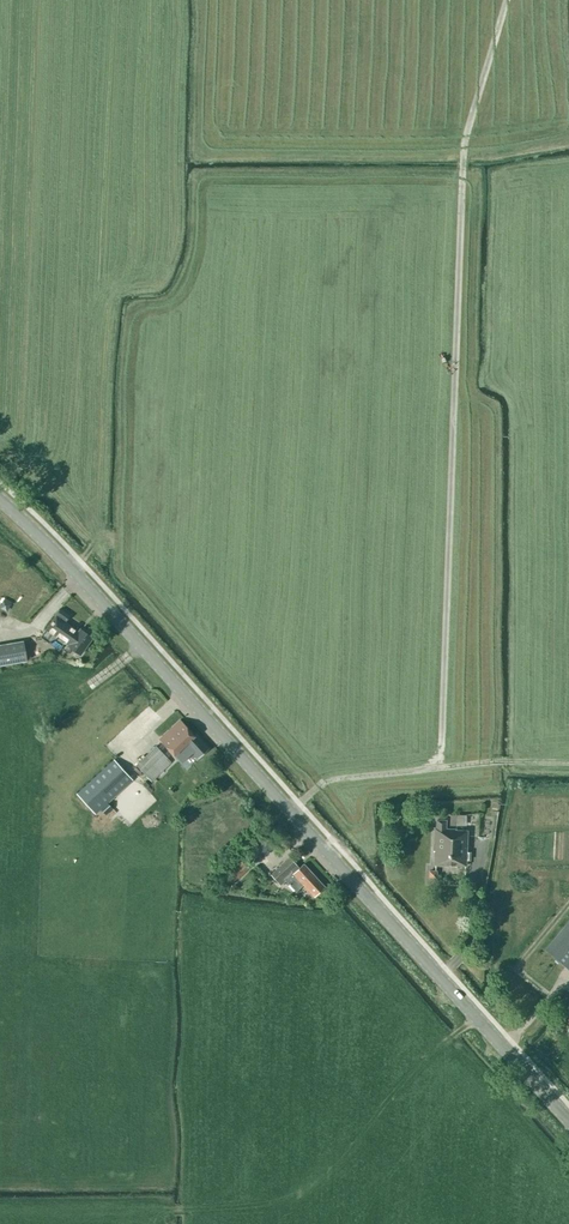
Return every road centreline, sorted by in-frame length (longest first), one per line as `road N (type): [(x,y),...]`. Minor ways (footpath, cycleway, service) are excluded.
road 1 (tertiary): [(568,1121),(0,499)]
road 2 (track): [(438,768),(464,152),(506,0)]
road 3 (track): [(475,1016),(306,1179),(270,1202),(165,1212)]
road 4 (track): [(568,762),(498,762),(325,782),(291,813)]

